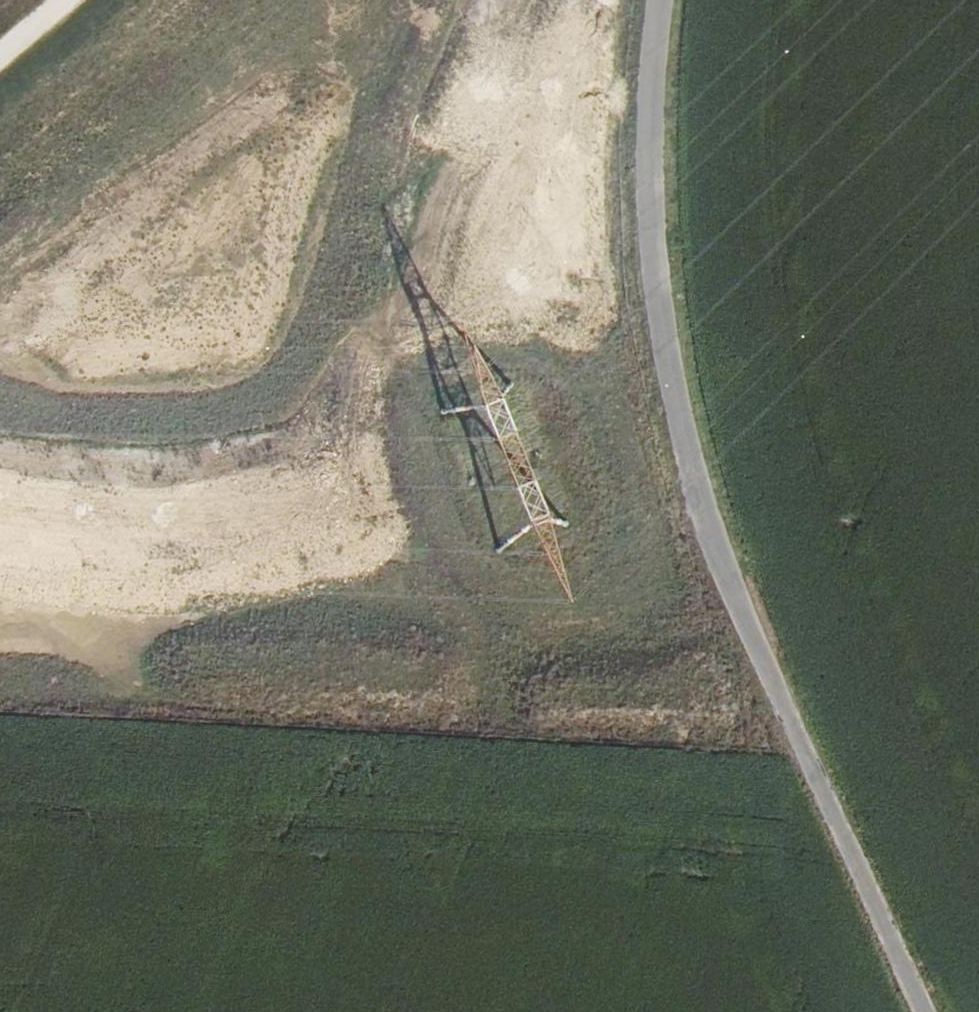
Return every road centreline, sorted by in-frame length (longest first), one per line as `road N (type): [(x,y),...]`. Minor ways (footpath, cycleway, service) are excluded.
road 1 (unclassified): [(674,0),(658,179),(670,378),(737,606),(923,1011)]

